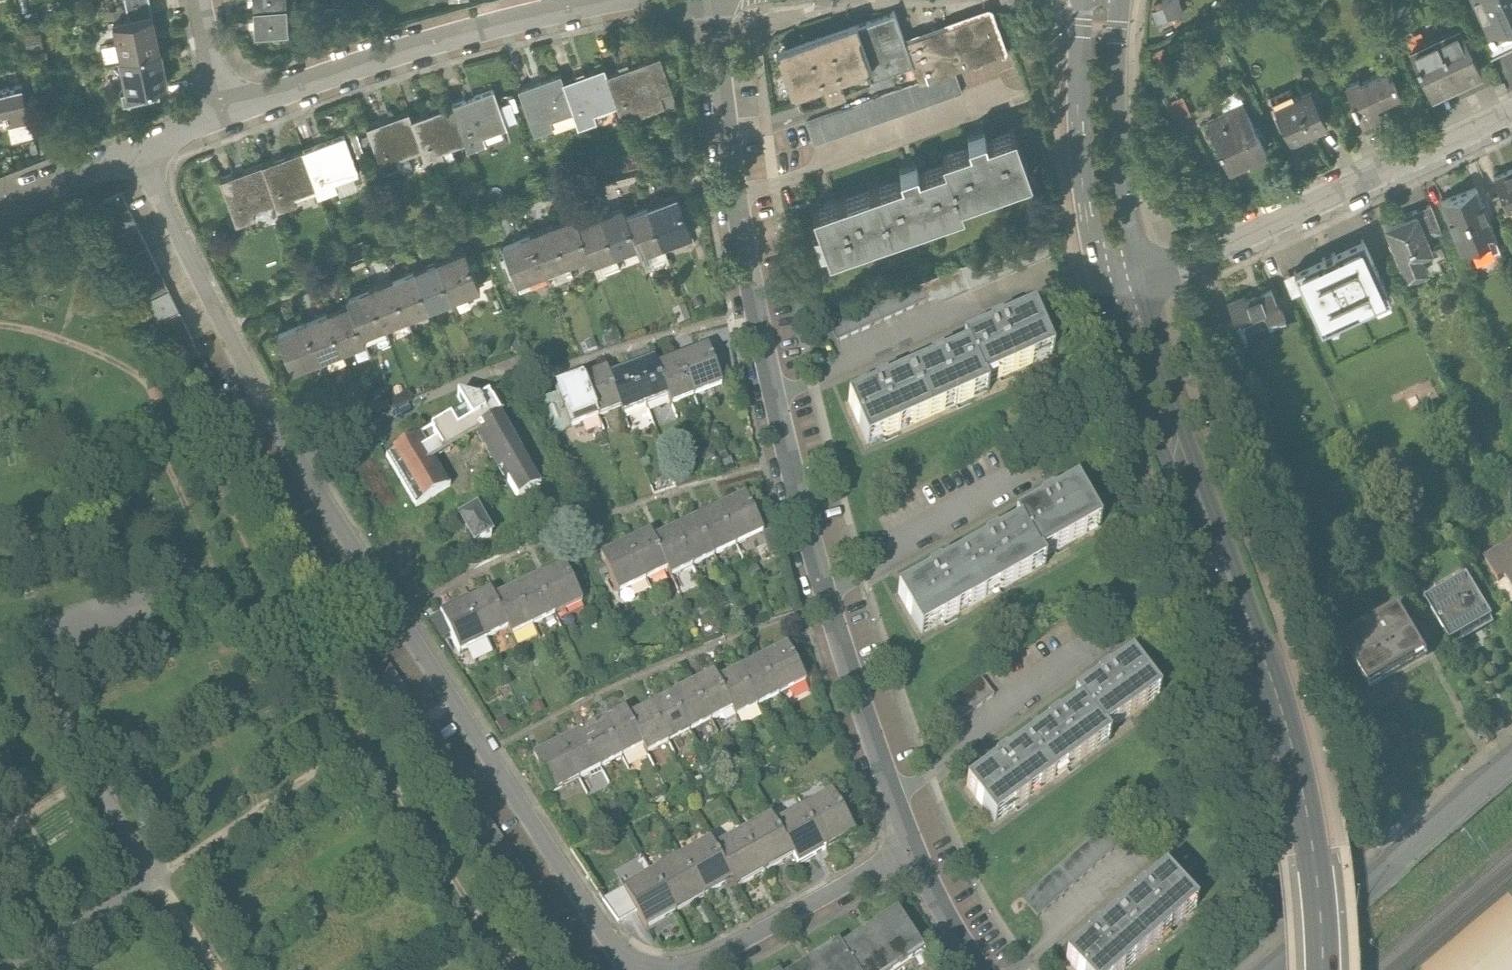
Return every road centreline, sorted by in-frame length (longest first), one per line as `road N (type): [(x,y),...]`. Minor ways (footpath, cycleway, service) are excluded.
road 1 (residential): [(136,152),(299,464),(582,901),(623,957),(647,969)]
road 2 (residential): [(910,849),(827,604),(773,398),(735,198),(710,0)]
road 3 (secondary): [(1100,290),(1142,423),(1272,698)]
road 4 (secondary): [(1272,698),(1138,279)]
road 5 (tertiary): [(228,115),(518,19),(621,0)]
road 6 (residential): [(1511,111),(1138,279)]
road 7 (residential): [(1511,770),(1279,969)]
road 8 (secondary): [(1083,0),(1078,118),(1100,290)]
road 9 (secondary): [(1138,279),(1117,124),(1122,0)]
road 10 (secondary): [(1272,698),(1311,864),(1319,969)]
road 11 (residential): [(679,969),(910,849)]
road 12 (tertiary): [(0,203),(136,152)]
road 13 (residential): [(978,969),(910,849)]

